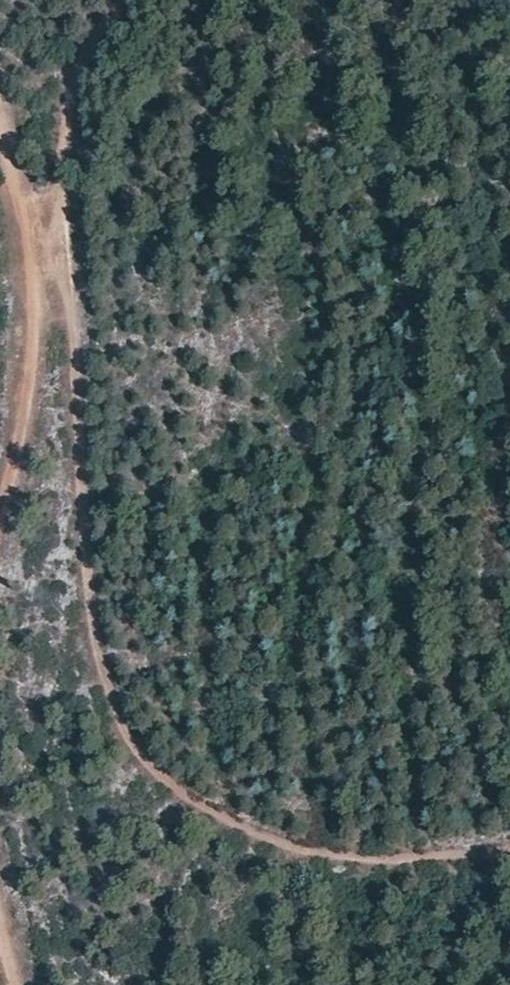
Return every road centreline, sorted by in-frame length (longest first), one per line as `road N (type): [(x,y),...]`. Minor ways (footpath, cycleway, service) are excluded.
road 1 (track): [(65,292),(71,415),(116,736),(228,829),(442,866),(509,850)]
road 2 (track): [(122,0),(79,63),(65,116),(65,292)]
road 3 (track): [(35,284),(24,411),(0,500)]
road 4 (track): [(0,110),(35,284),(65,292)]

